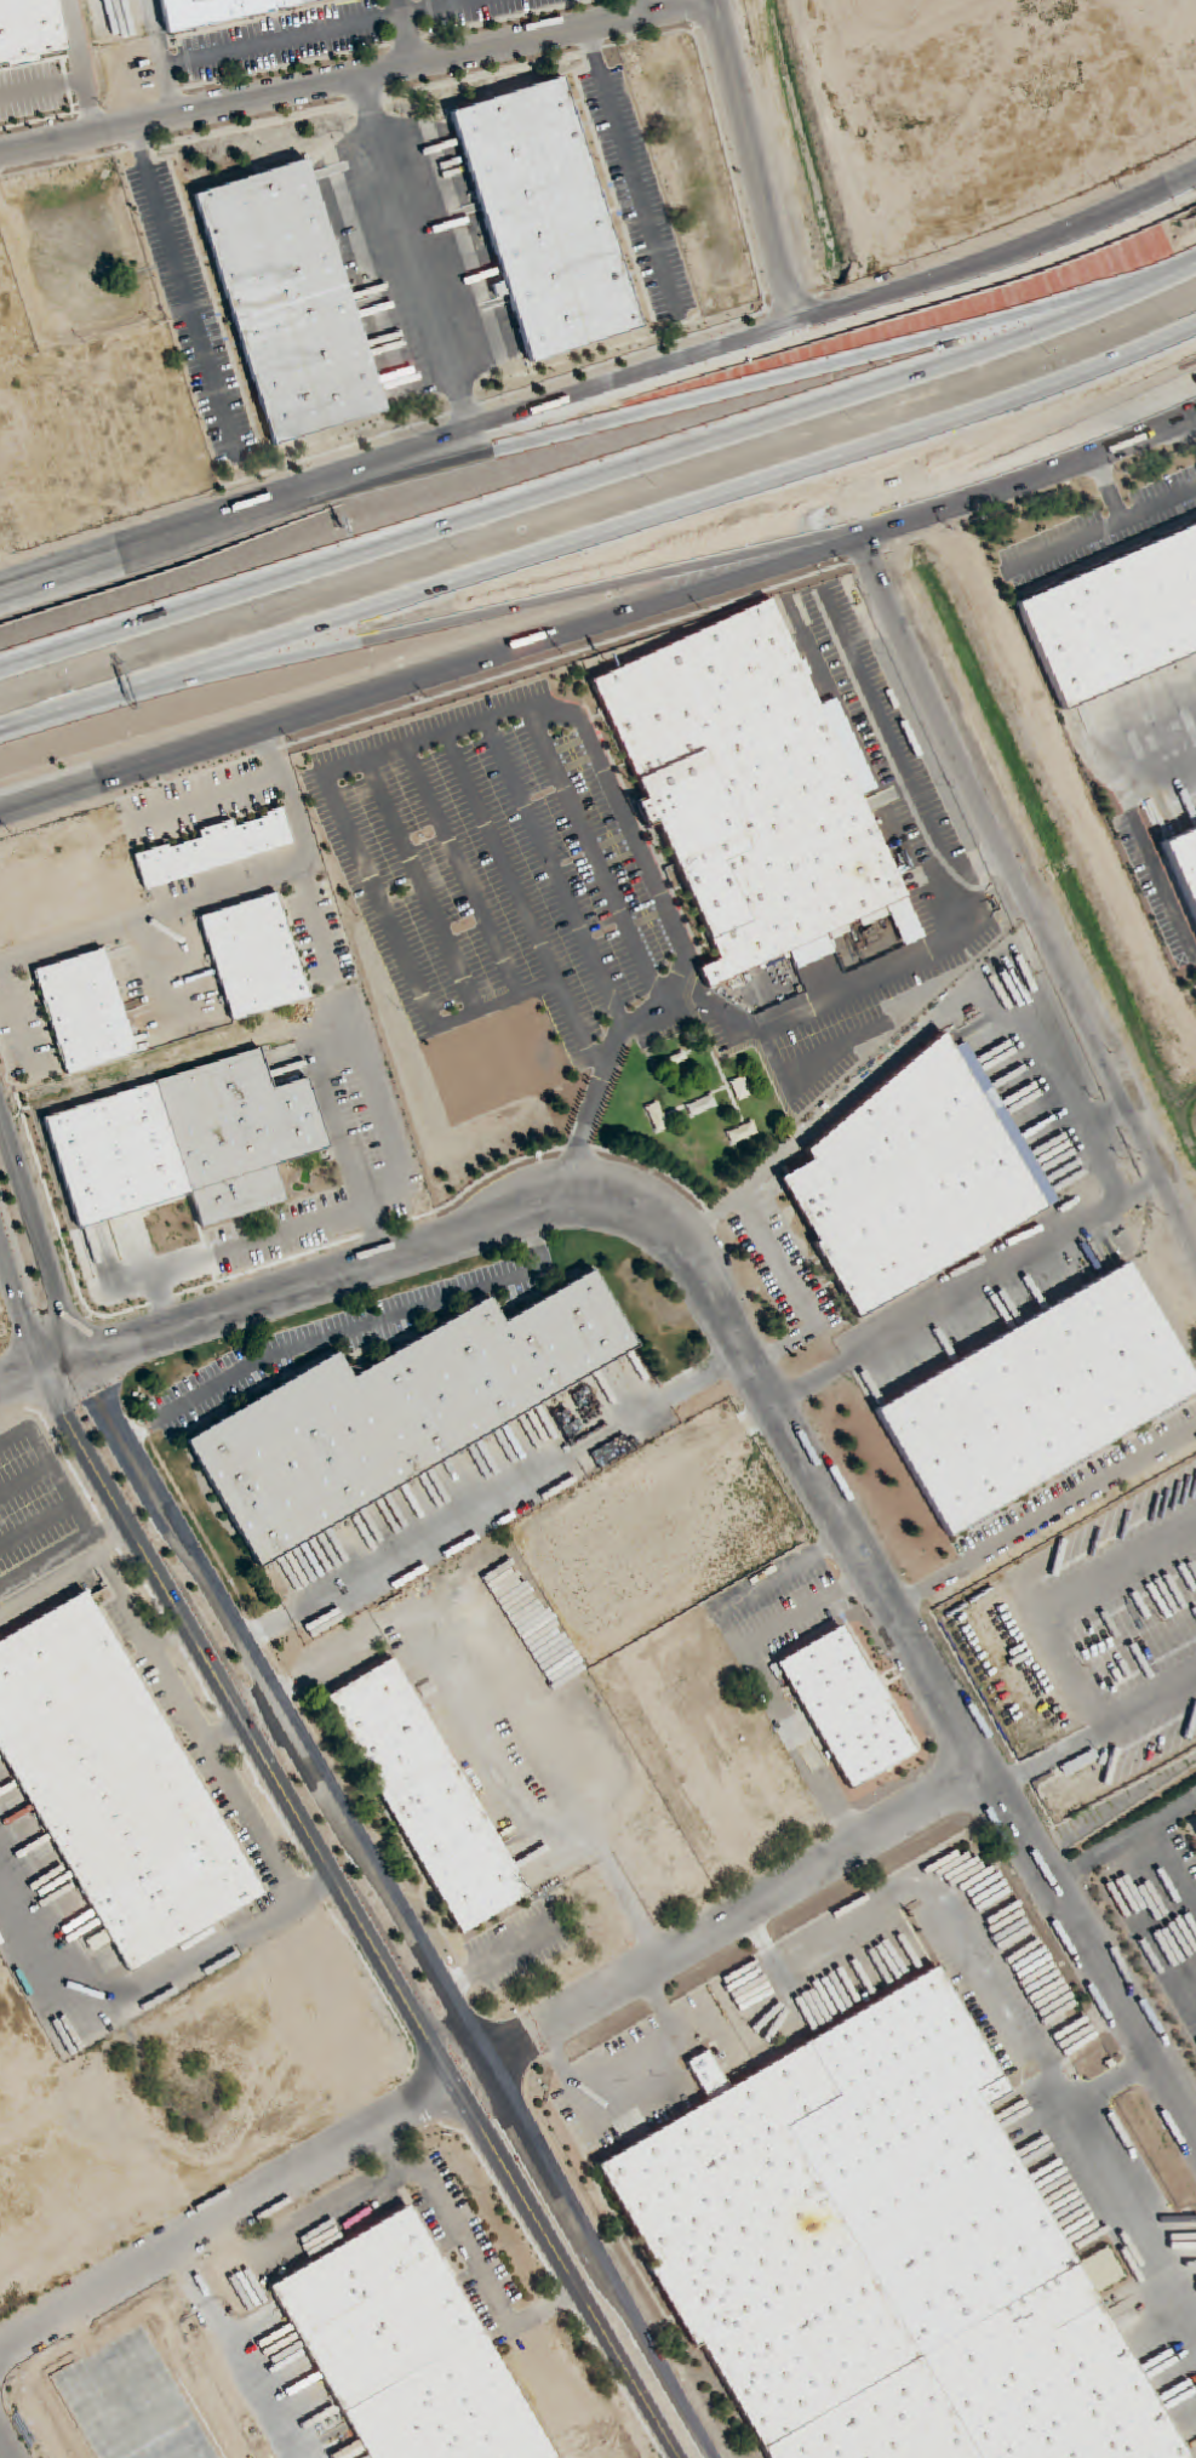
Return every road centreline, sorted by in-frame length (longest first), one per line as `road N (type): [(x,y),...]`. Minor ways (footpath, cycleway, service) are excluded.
road 1 (motorway): [(0,734),(978,419),(1195,332)]
road 2 (motorway): [(1195,270),(975,356),(0,672)]
road 3 (residential): [(982,1770),(698,1263),(642,1217),(602,1206),(543,1210),(84,1360)]
road 4 (secondary): [(1032,251),(0,592)]
road 5 (tertiary): [(0,1228),(70,1419),(454,2088)]
road 6 (secondary): [(0,813),(862,537)]
road 7 (tertiary): [(485,2068),(84,1360)]
road 8 (motorway): [(1032,251),(720,399),(294,577)]
road 9 (tertiary): [(862,537),(1195,1257)]
road 10 (motorway): [(164,762),(222,726),(849,461)]
road 11 (tertiary): [(708,0),(0,155)]
road 12 (residential): [(454,2088),(982,1770)]
road 13 (residential): [(0,2350),(454,2088)]
road 14 (tertiary): [(711,2457),(485,2068)]
road 15 (tertiary): [(454,2088),(671,2457)]
road 16 (residential): [(1195,2129),(982,1770)]
road 17 (secondary): [(862,537),(1195,415)]
road 18 (tertiary): [(718,0),(801,324)]
road 19 (tertiary): [(84,1360),(0,1108)]
road 20 (secondary): [(1195,177),(1032,251)]

